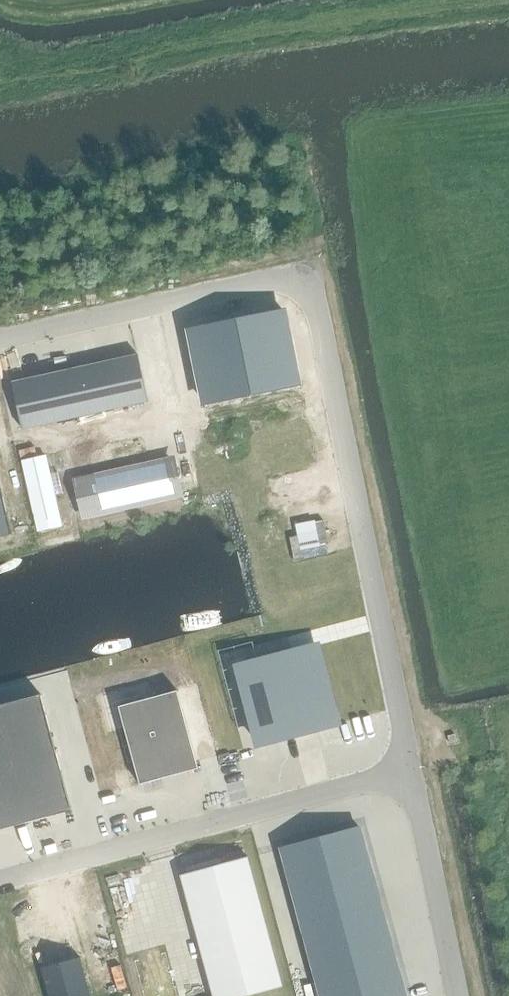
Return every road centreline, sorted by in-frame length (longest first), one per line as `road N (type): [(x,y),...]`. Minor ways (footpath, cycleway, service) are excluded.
road 1 (unclassified): [(410,769),(309,288),(275,278),(0,339)]
road 2 (unclassified): [(410,769),(0,880)]
road 3 (unclassified): [(457,995),(410,769)]

